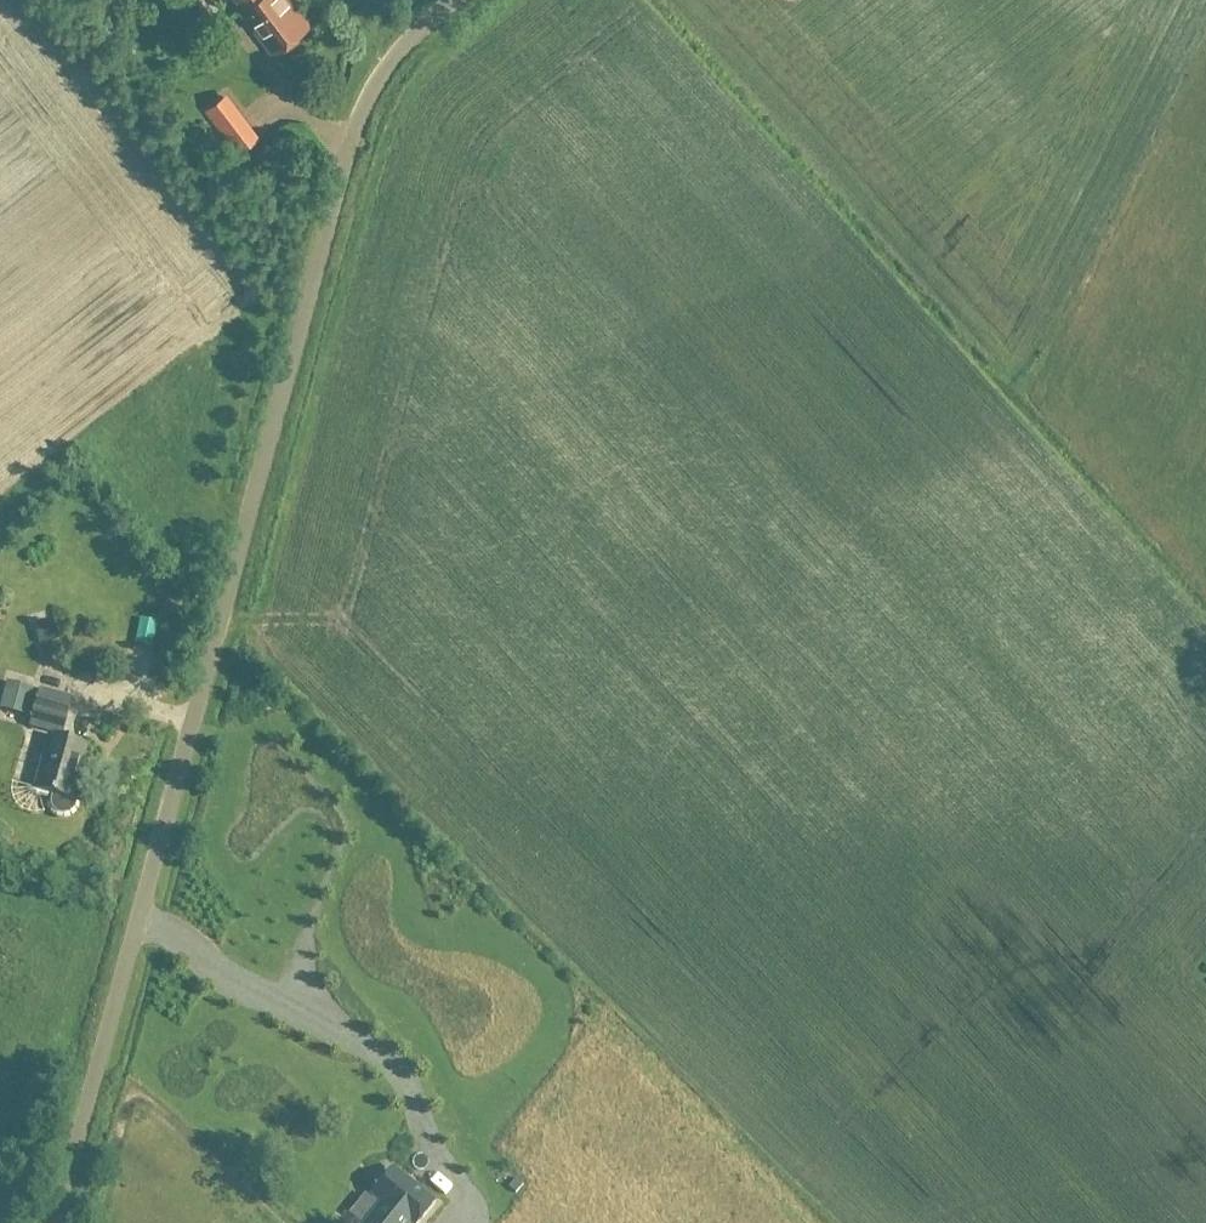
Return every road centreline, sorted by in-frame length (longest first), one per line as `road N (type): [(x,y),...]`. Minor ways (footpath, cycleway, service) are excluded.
road 1 (unclassified): [(54,1222),(351,173),(386,81),(475,0)]

